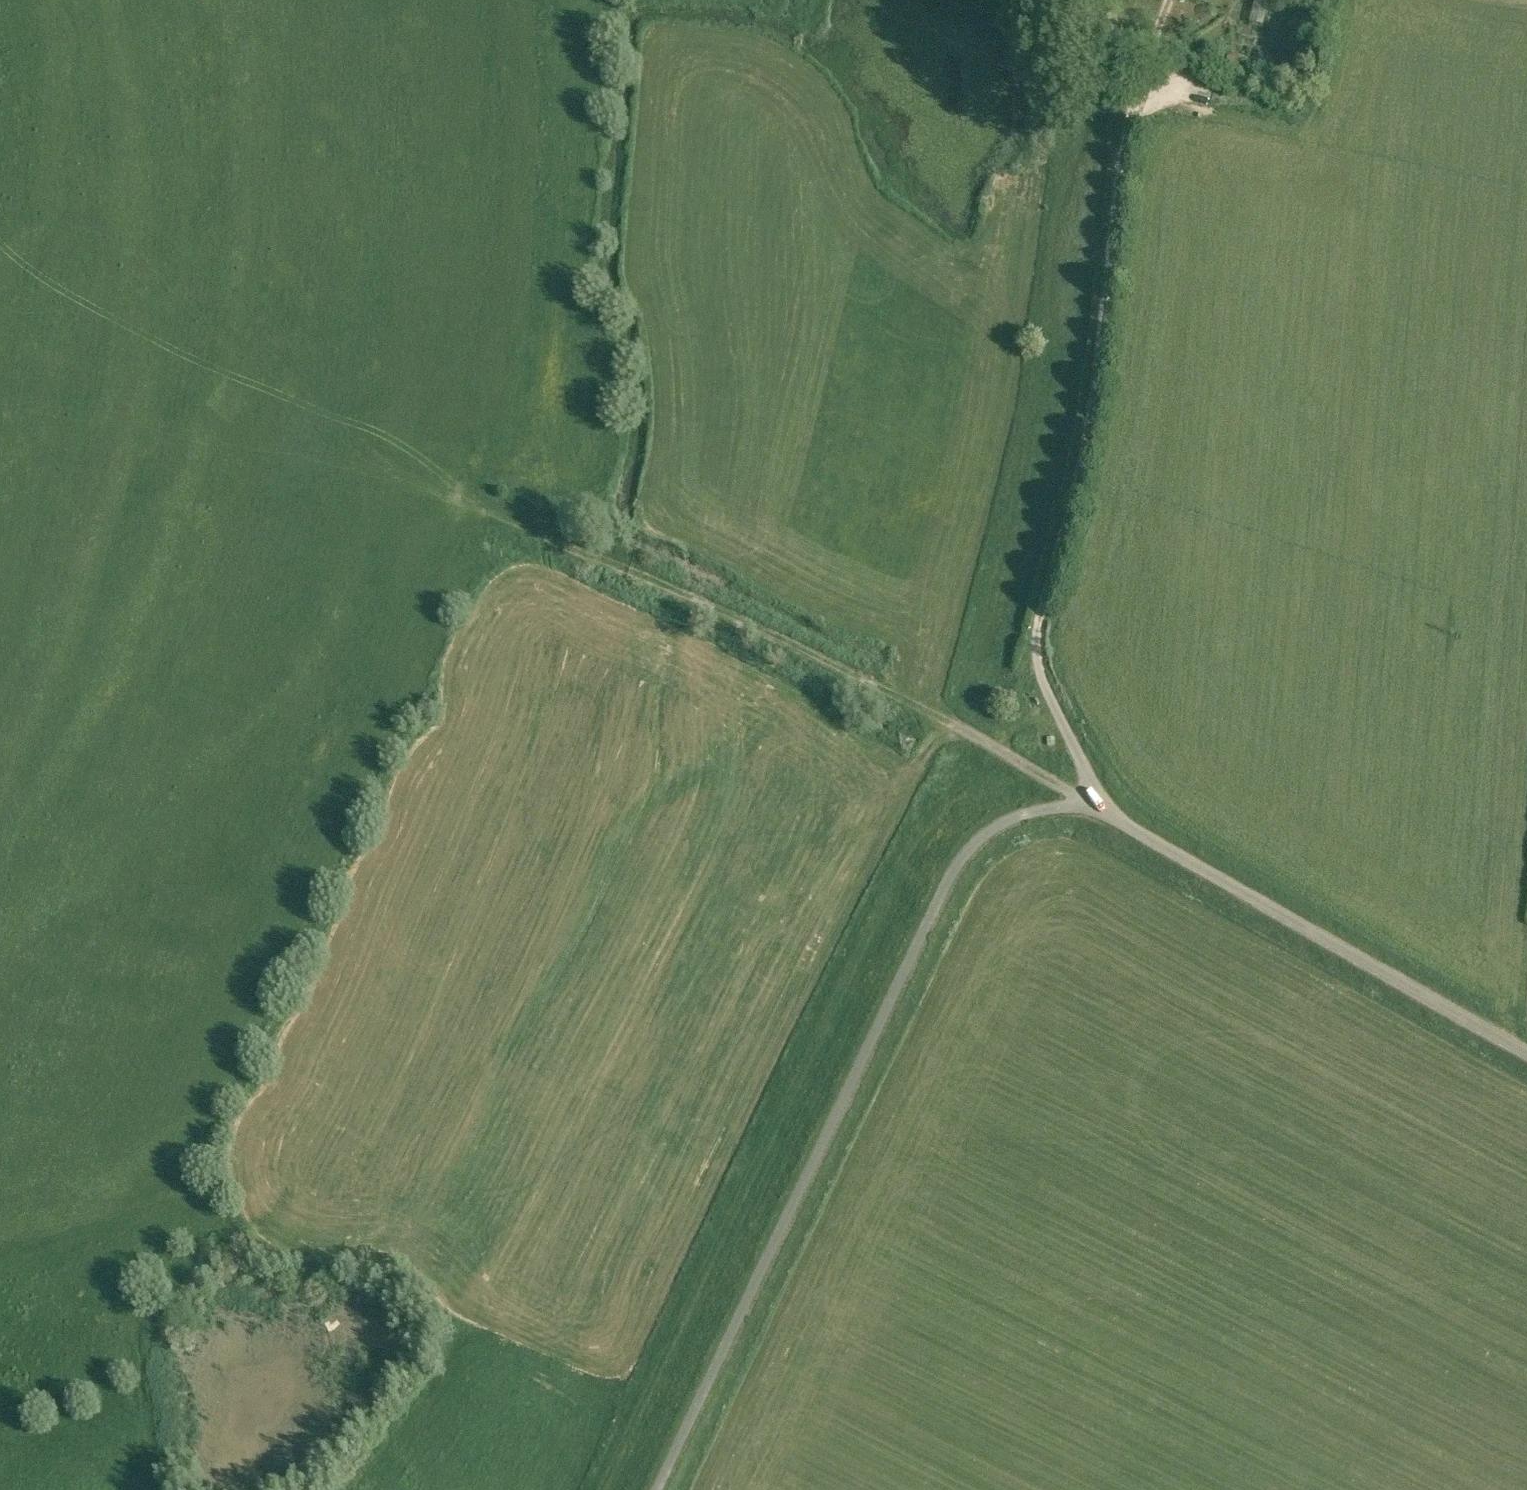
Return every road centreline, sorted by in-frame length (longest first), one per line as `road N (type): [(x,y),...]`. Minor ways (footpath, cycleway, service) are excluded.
road 1 (unclassified): [(1526,1051),(1111,811),(1043,682),(1035,642),(1040,615)]
road 2 (track): [(1040,615),(1090,416),(1128,117),(1167,0)]

